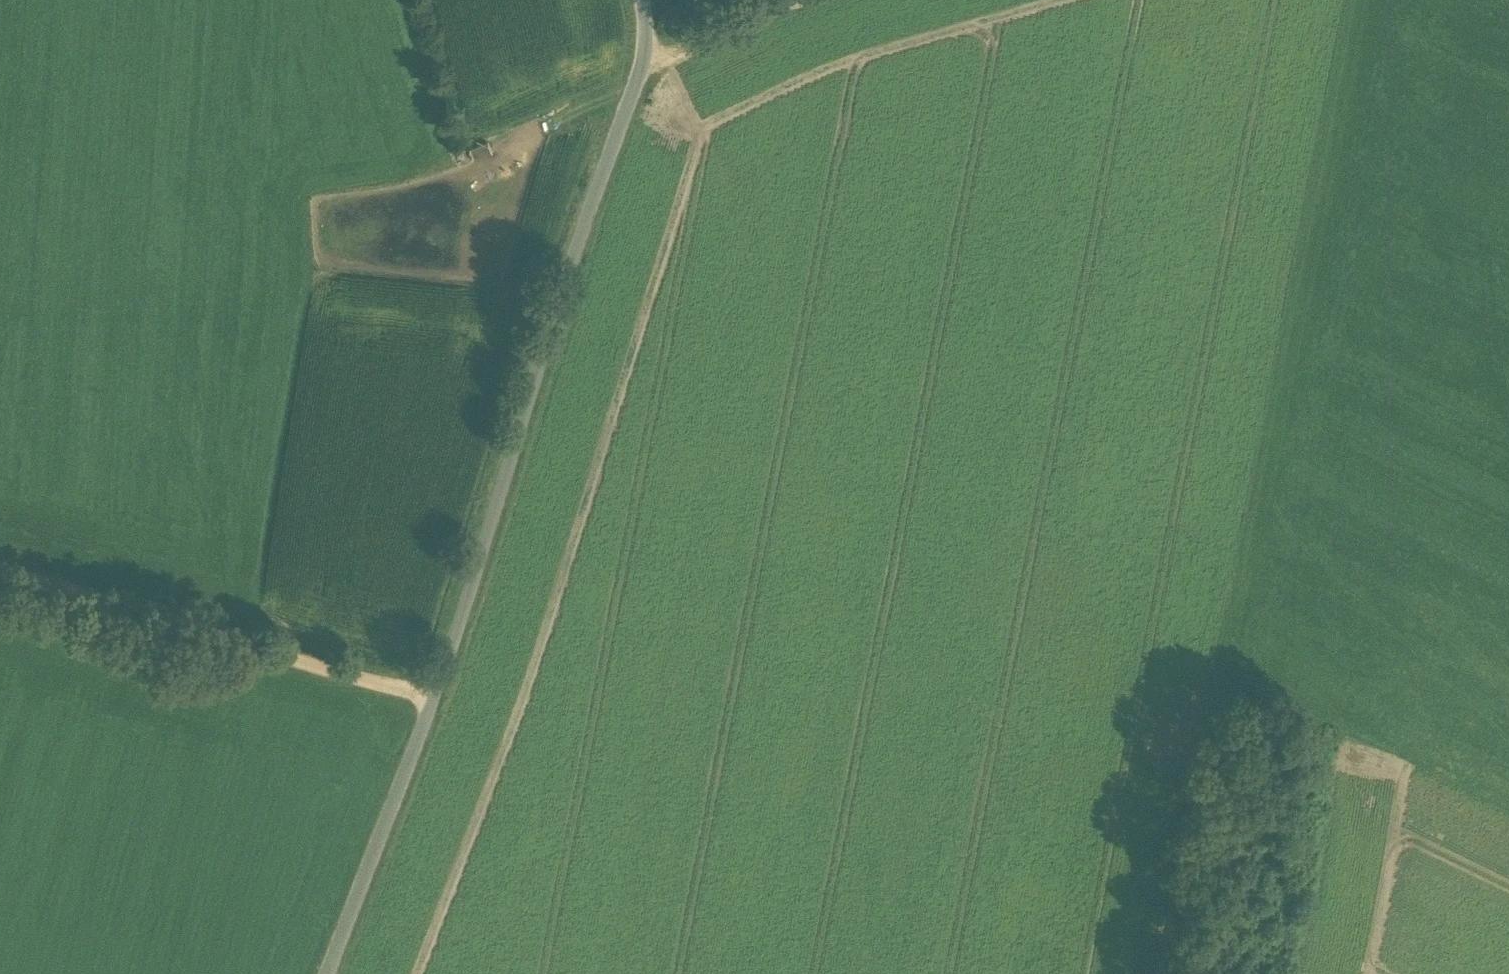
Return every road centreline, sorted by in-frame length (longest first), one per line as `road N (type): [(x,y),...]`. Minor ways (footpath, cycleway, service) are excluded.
road 1 (unclassified): [(335,973),(454,659),(640,72),(642,0)]
road 2 (track): [(0,573),(438,700)]

